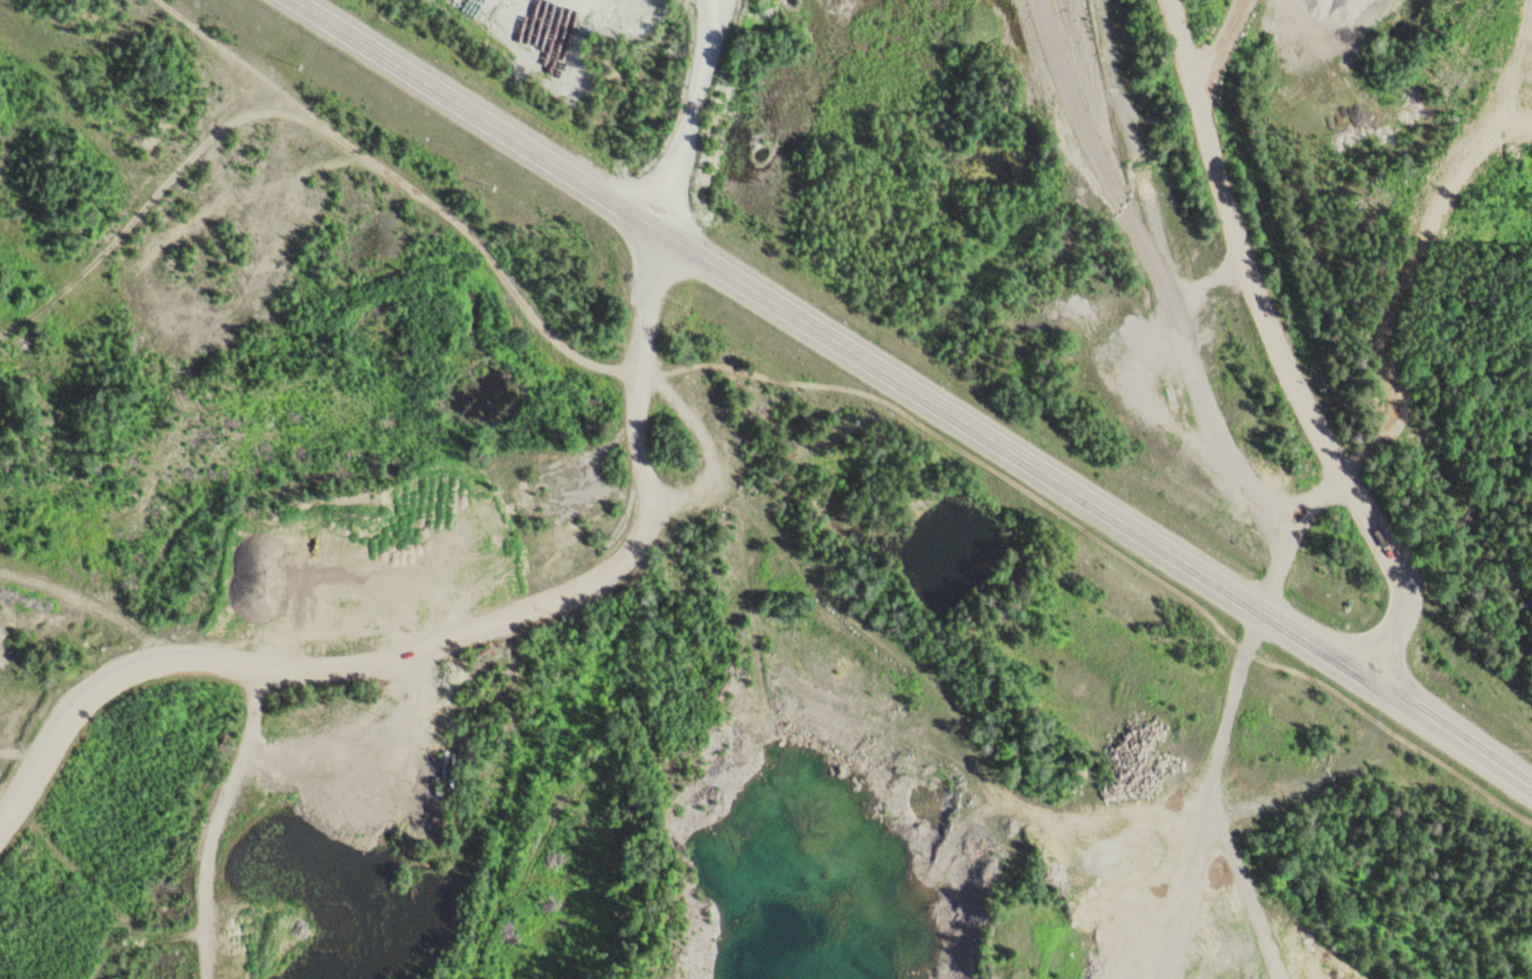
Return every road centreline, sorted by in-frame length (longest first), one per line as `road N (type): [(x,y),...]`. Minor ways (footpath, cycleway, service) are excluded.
road 1 (secondary): [(1531,789),(1375,693),(1037,459),(667,245),(287,0)]
road 2 (residential): [(0,816),(79,708),(183,664),(275,678),(385,668),(578,599),(644,539),(634,442),(639,316),(667,245)]
road 3 (track): [(210,978),(209,901),(226,797),(275,678)]

